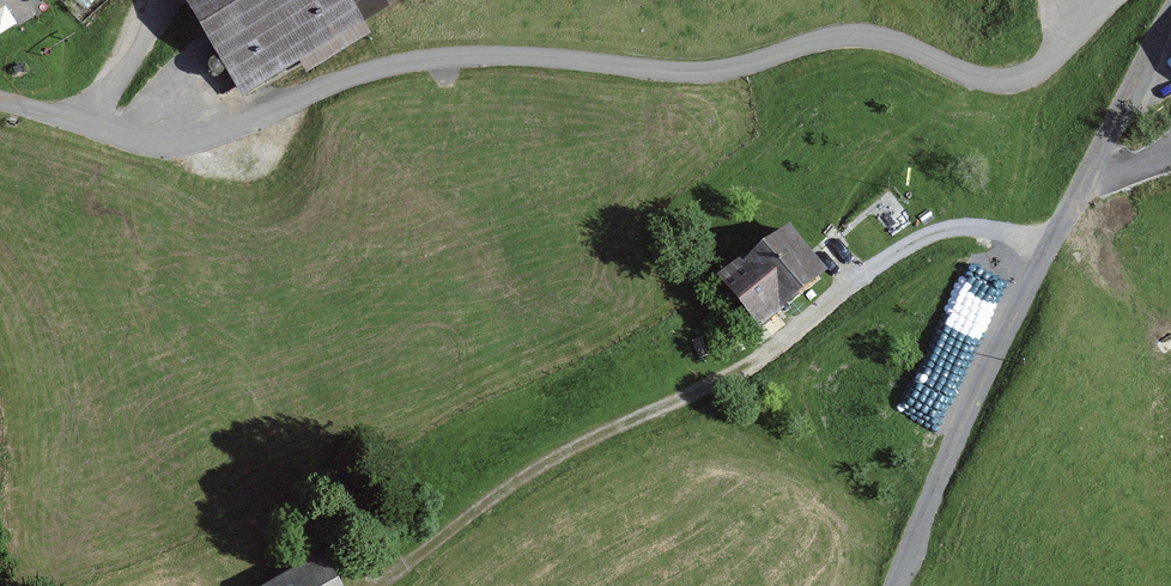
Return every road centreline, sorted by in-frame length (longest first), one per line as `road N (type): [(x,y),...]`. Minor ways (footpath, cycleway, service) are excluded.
road 1 (track): [(386,581),(555,457),(685,405),(861,275),(960,227),(1053,247)]
road 2 (track): [(1070,213),(1106,291),(1170,304)]
road 3 (track): [(92,117),(141,41),(154,0)]

